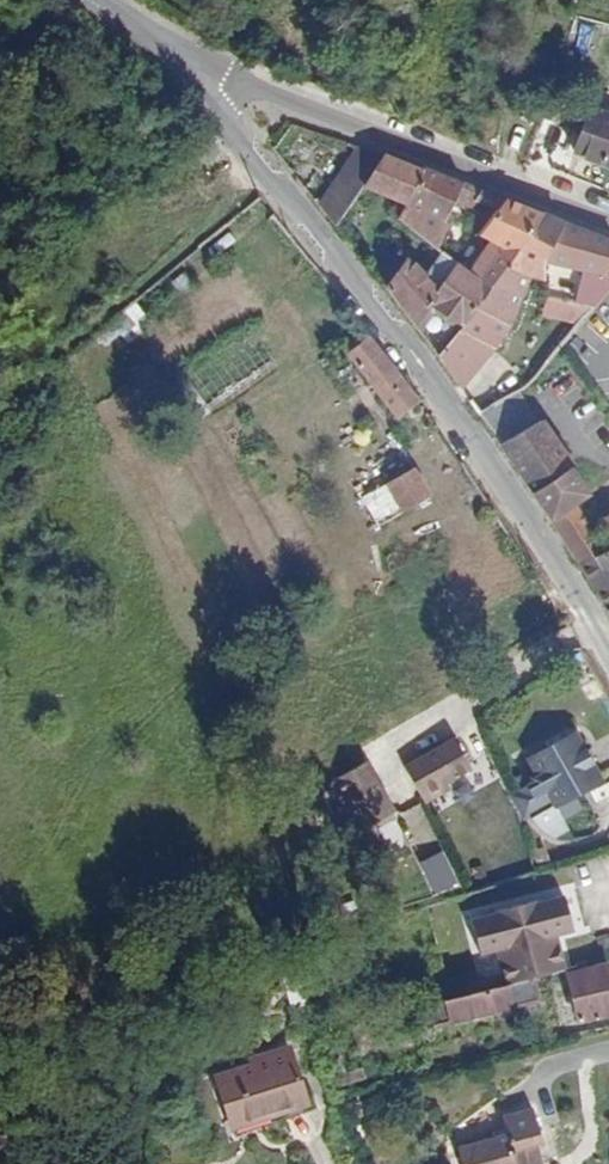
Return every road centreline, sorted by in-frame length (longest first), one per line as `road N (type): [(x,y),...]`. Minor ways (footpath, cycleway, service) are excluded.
road 1 (residential): [(194,78),(425,366),(537,534),(608,662)]
road 2 (residential): [(608,224),(228,73),(194,78)]
road 3 (residential): [(89,0),(194,78)]

